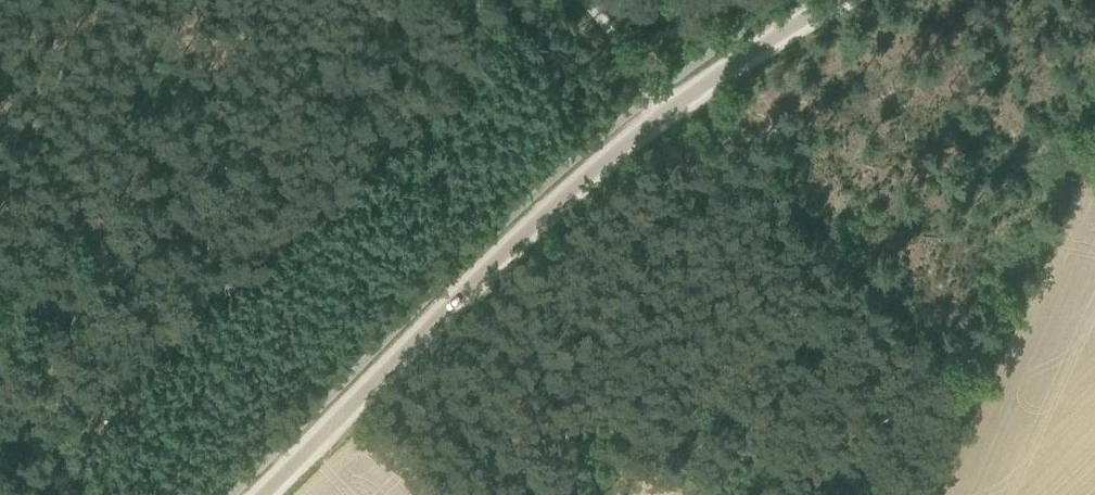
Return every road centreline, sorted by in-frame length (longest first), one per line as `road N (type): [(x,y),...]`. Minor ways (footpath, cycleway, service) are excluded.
road 1 (unclassified): [(267,494),(615,154),(840,0)]
road 2 (track): [(656,92),(710,124),(827,243),(976,373),(995,375)]
road 3 (track): [(94,494),(0,382)]

